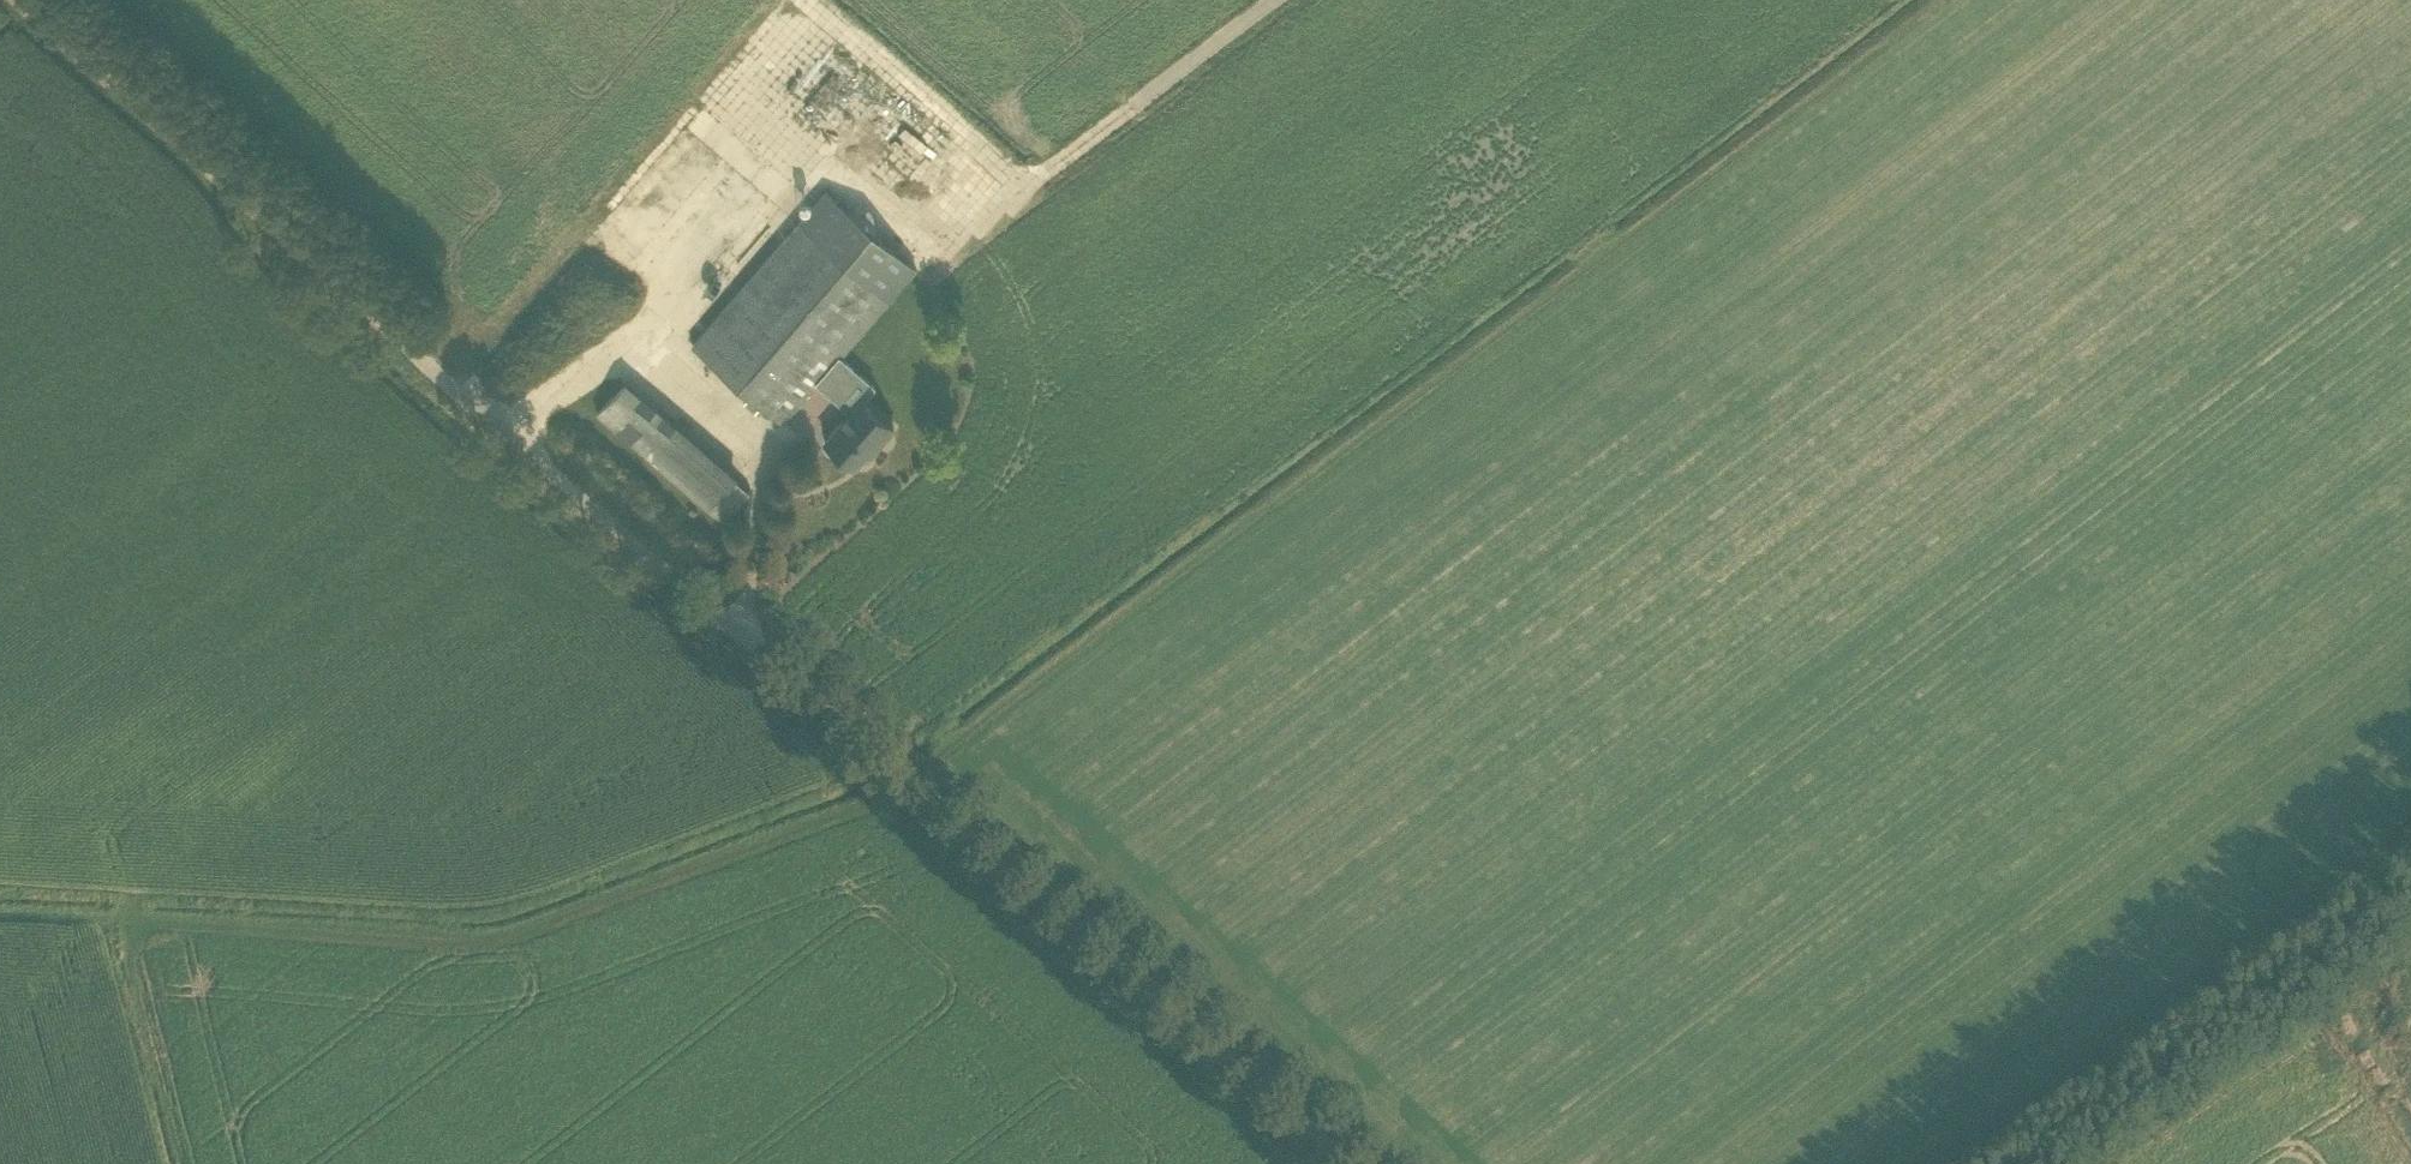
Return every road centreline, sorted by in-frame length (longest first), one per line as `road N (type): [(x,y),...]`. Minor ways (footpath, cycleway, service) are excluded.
road 1 (track): [(1947,0),(906,772)]
road 2 (unclassified): [(1355,1163),(503,420)]
road 3 (track): [(503,420),(22,0)]
road 4 (track): [(1271,0),(1015,192)]

